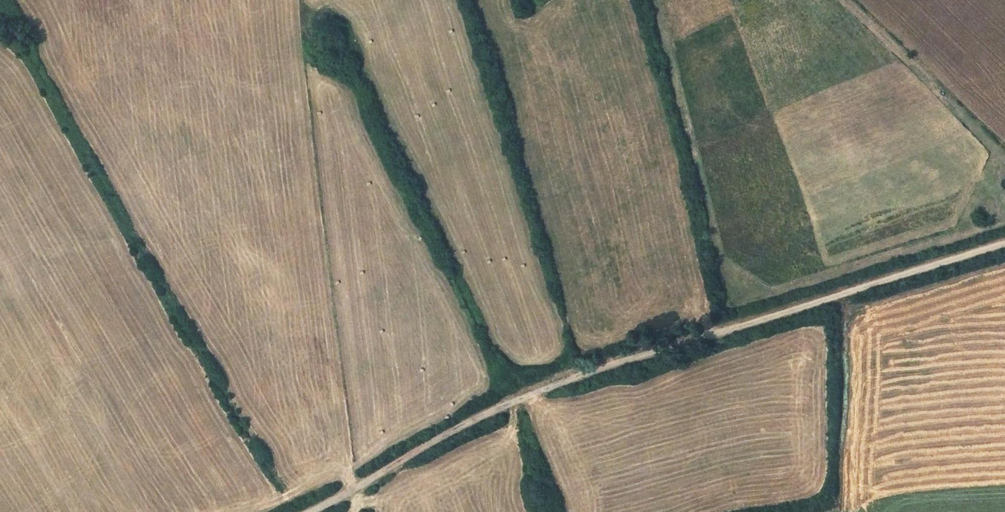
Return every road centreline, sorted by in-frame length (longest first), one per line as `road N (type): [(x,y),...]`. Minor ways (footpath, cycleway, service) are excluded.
road 1 (track): [(1004,243),(548,387),(309,511)]

